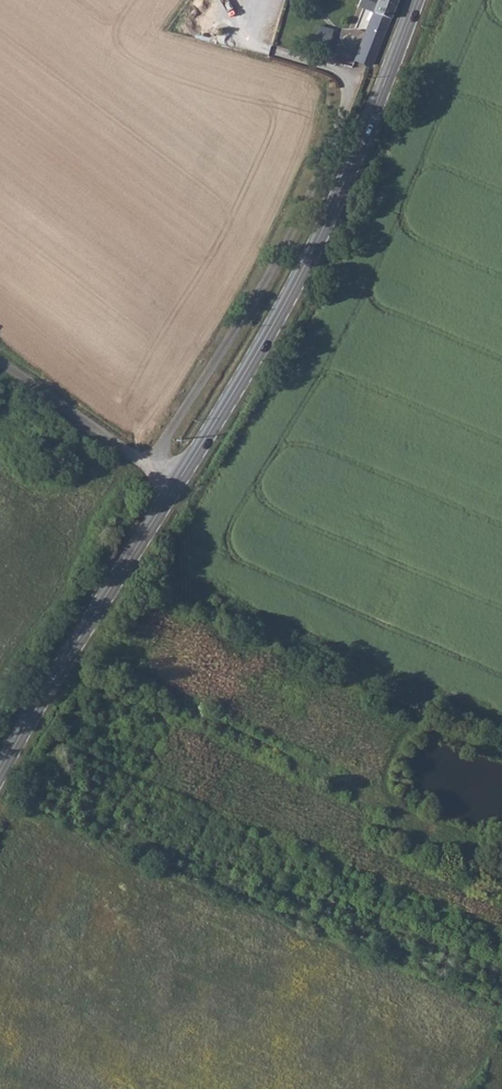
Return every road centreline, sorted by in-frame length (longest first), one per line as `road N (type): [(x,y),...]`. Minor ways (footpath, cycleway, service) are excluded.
road 1 (primary): [(417,0),(312,250),(174,488)]
road 2 (track): [(501,875),(438,835),(178,704),(83,634)]
road 3 (primary): [(174,488),(0,775)]
road 4 (unclassified): [(174,488),(0,361)]

